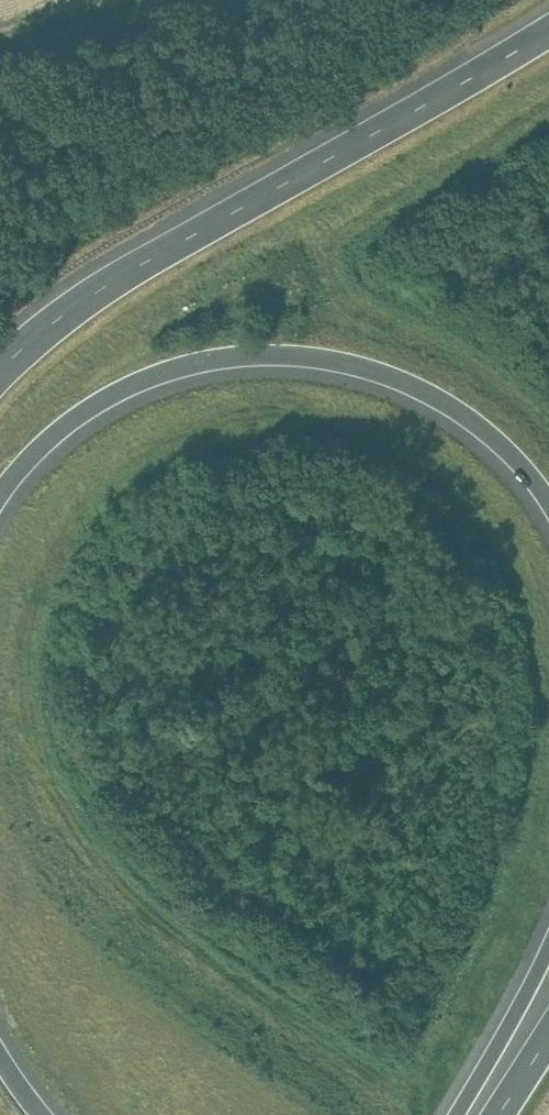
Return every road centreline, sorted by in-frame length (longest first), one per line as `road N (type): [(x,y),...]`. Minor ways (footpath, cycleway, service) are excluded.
road 1 (motorway): [(548,32),(117,278),(0,373)]
road 2 (motorway): [(0,494),(55,434),(99,403),(146,379),(261,355),(371,370),(413,388),(509,451),(548,502)]
road 3 (motorway): [(548,946),(457,1114)]

